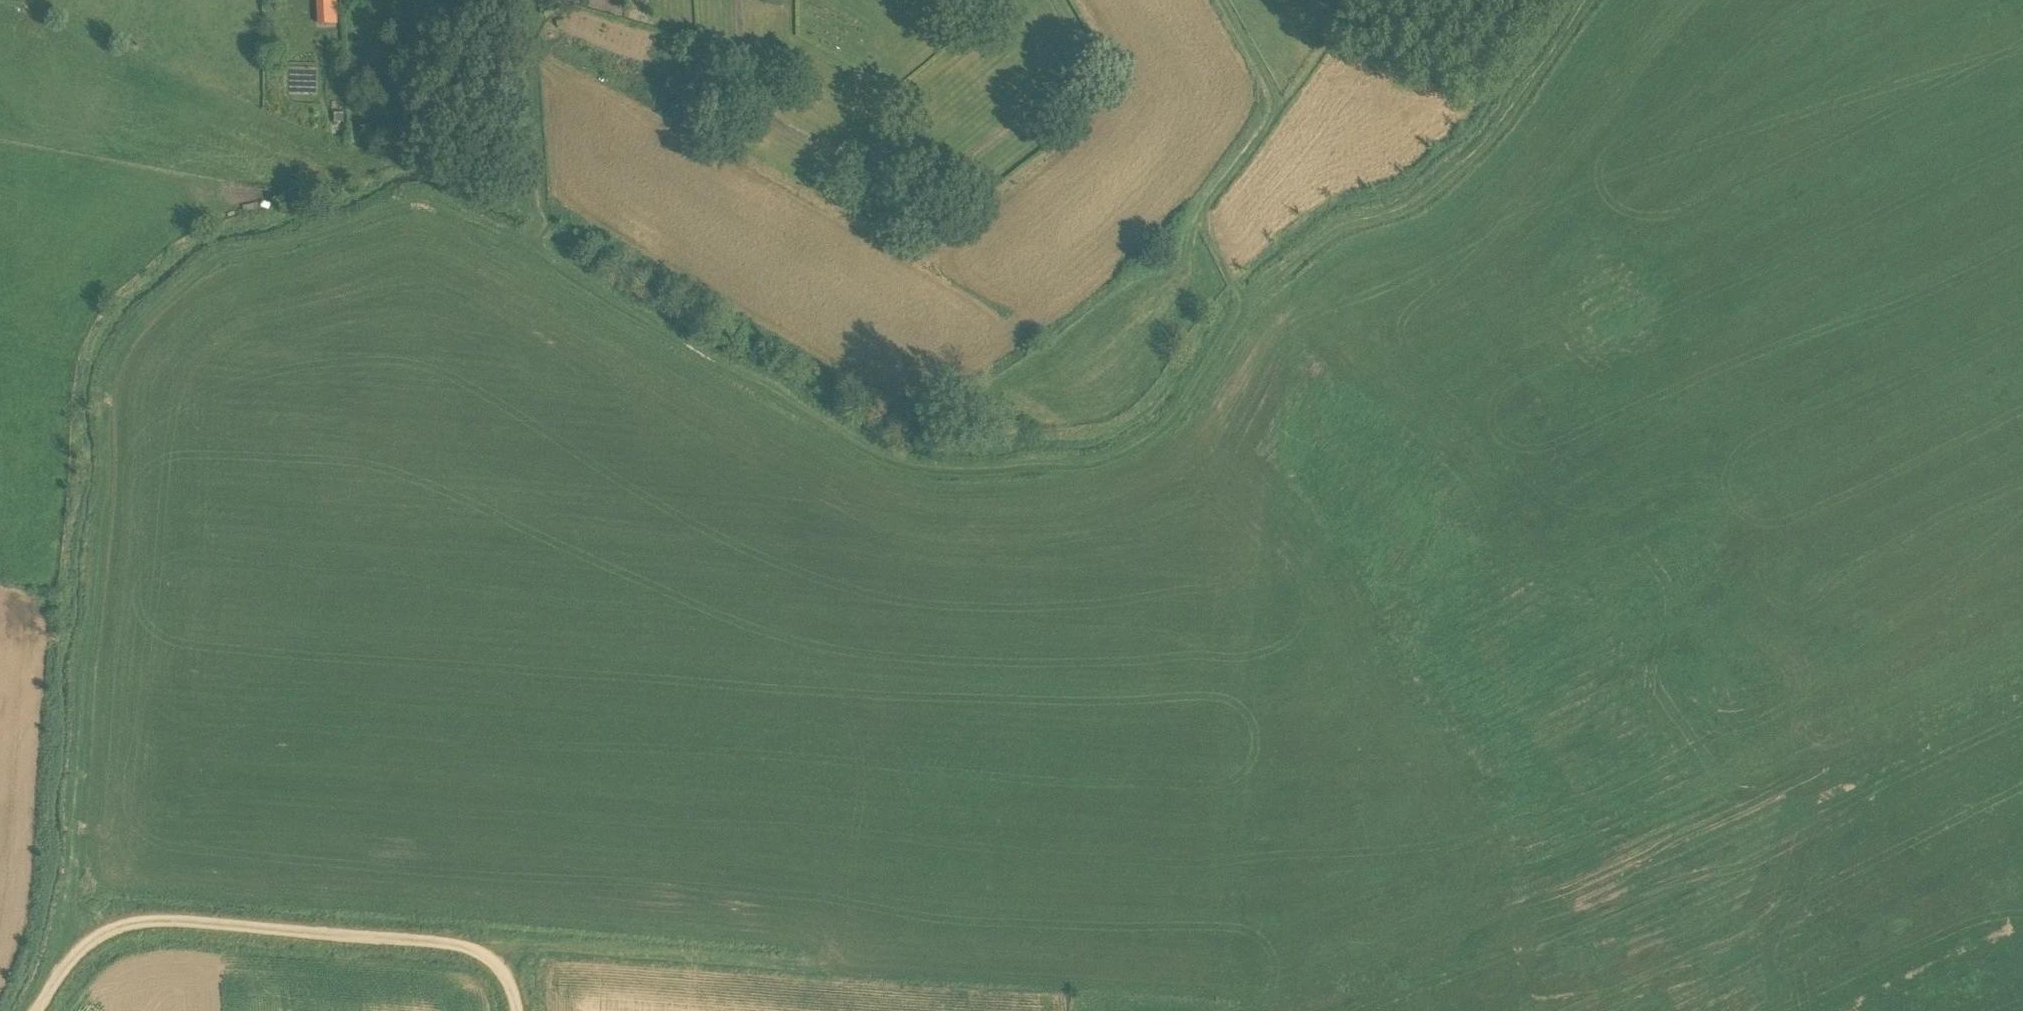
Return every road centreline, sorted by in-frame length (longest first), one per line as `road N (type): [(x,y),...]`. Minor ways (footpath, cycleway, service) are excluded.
road 1 (track): [(85,948),(82,713),(111,458),(103,397),(131,326),(190,274),(410,209),(449,211),(939,479),(1131,462),(1337,230),(1417,208),(1475,161),(1611,0)]
road 2 (track): [(516,1010),(514,980),(462,947),(158,922),(85,948),(38,1010)]

